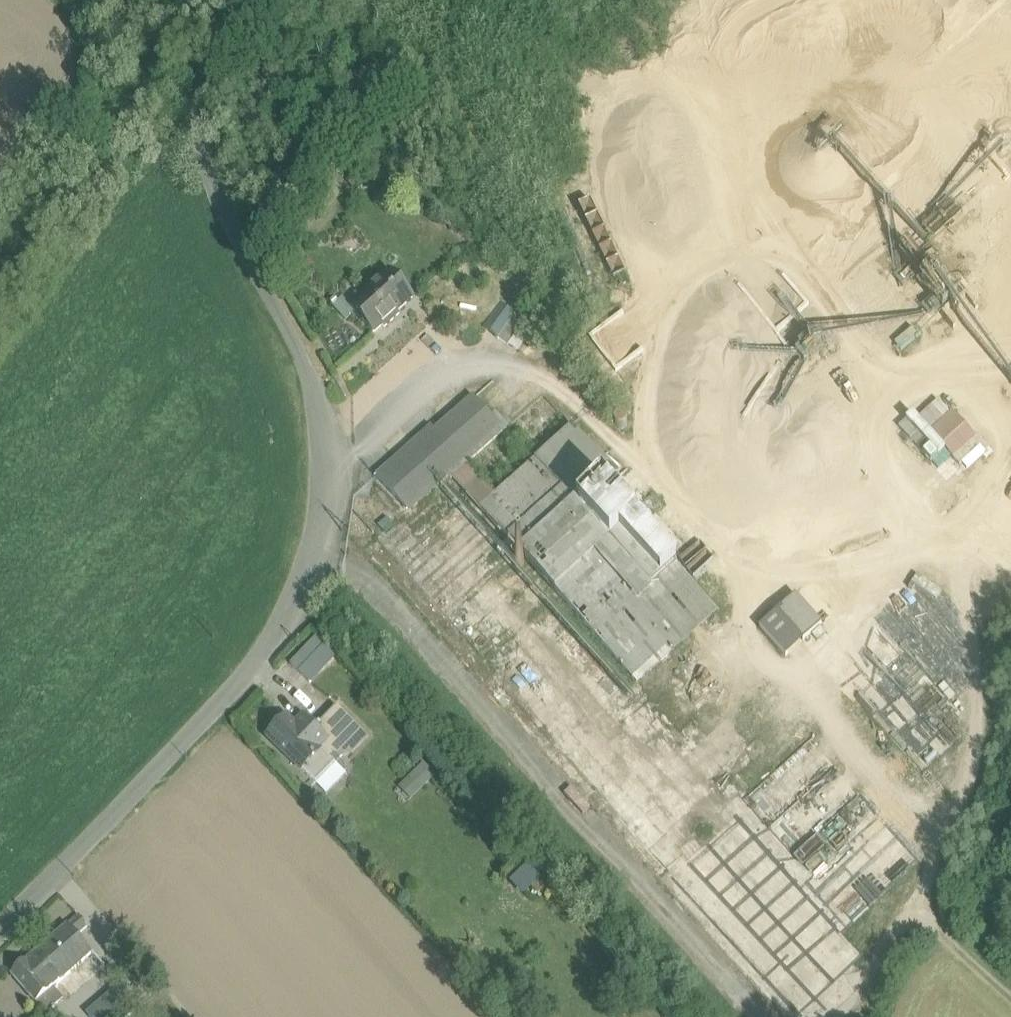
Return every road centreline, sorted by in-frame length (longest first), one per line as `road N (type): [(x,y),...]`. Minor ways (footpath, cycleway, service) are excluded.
road 1 (unclassified): [(0,928),(251,675),(289,631),(322,567),(334,478),(324,423),(294,343),(211,186),(198,129),(214,68),(263,0)]
road 2 (track): [(857,442),(953,579),(975,660),(979,716),(971,775),(943,844),(914,909),(855,999)]
road 3 (track): [(855,999),(526,640)]
road 4 (track): [(688,511),(745,590),(749,631),(943,844)]
road 5 (track): [(334,478),(436,387)]
road 6 (track): [(914,909),(1010,999)]

